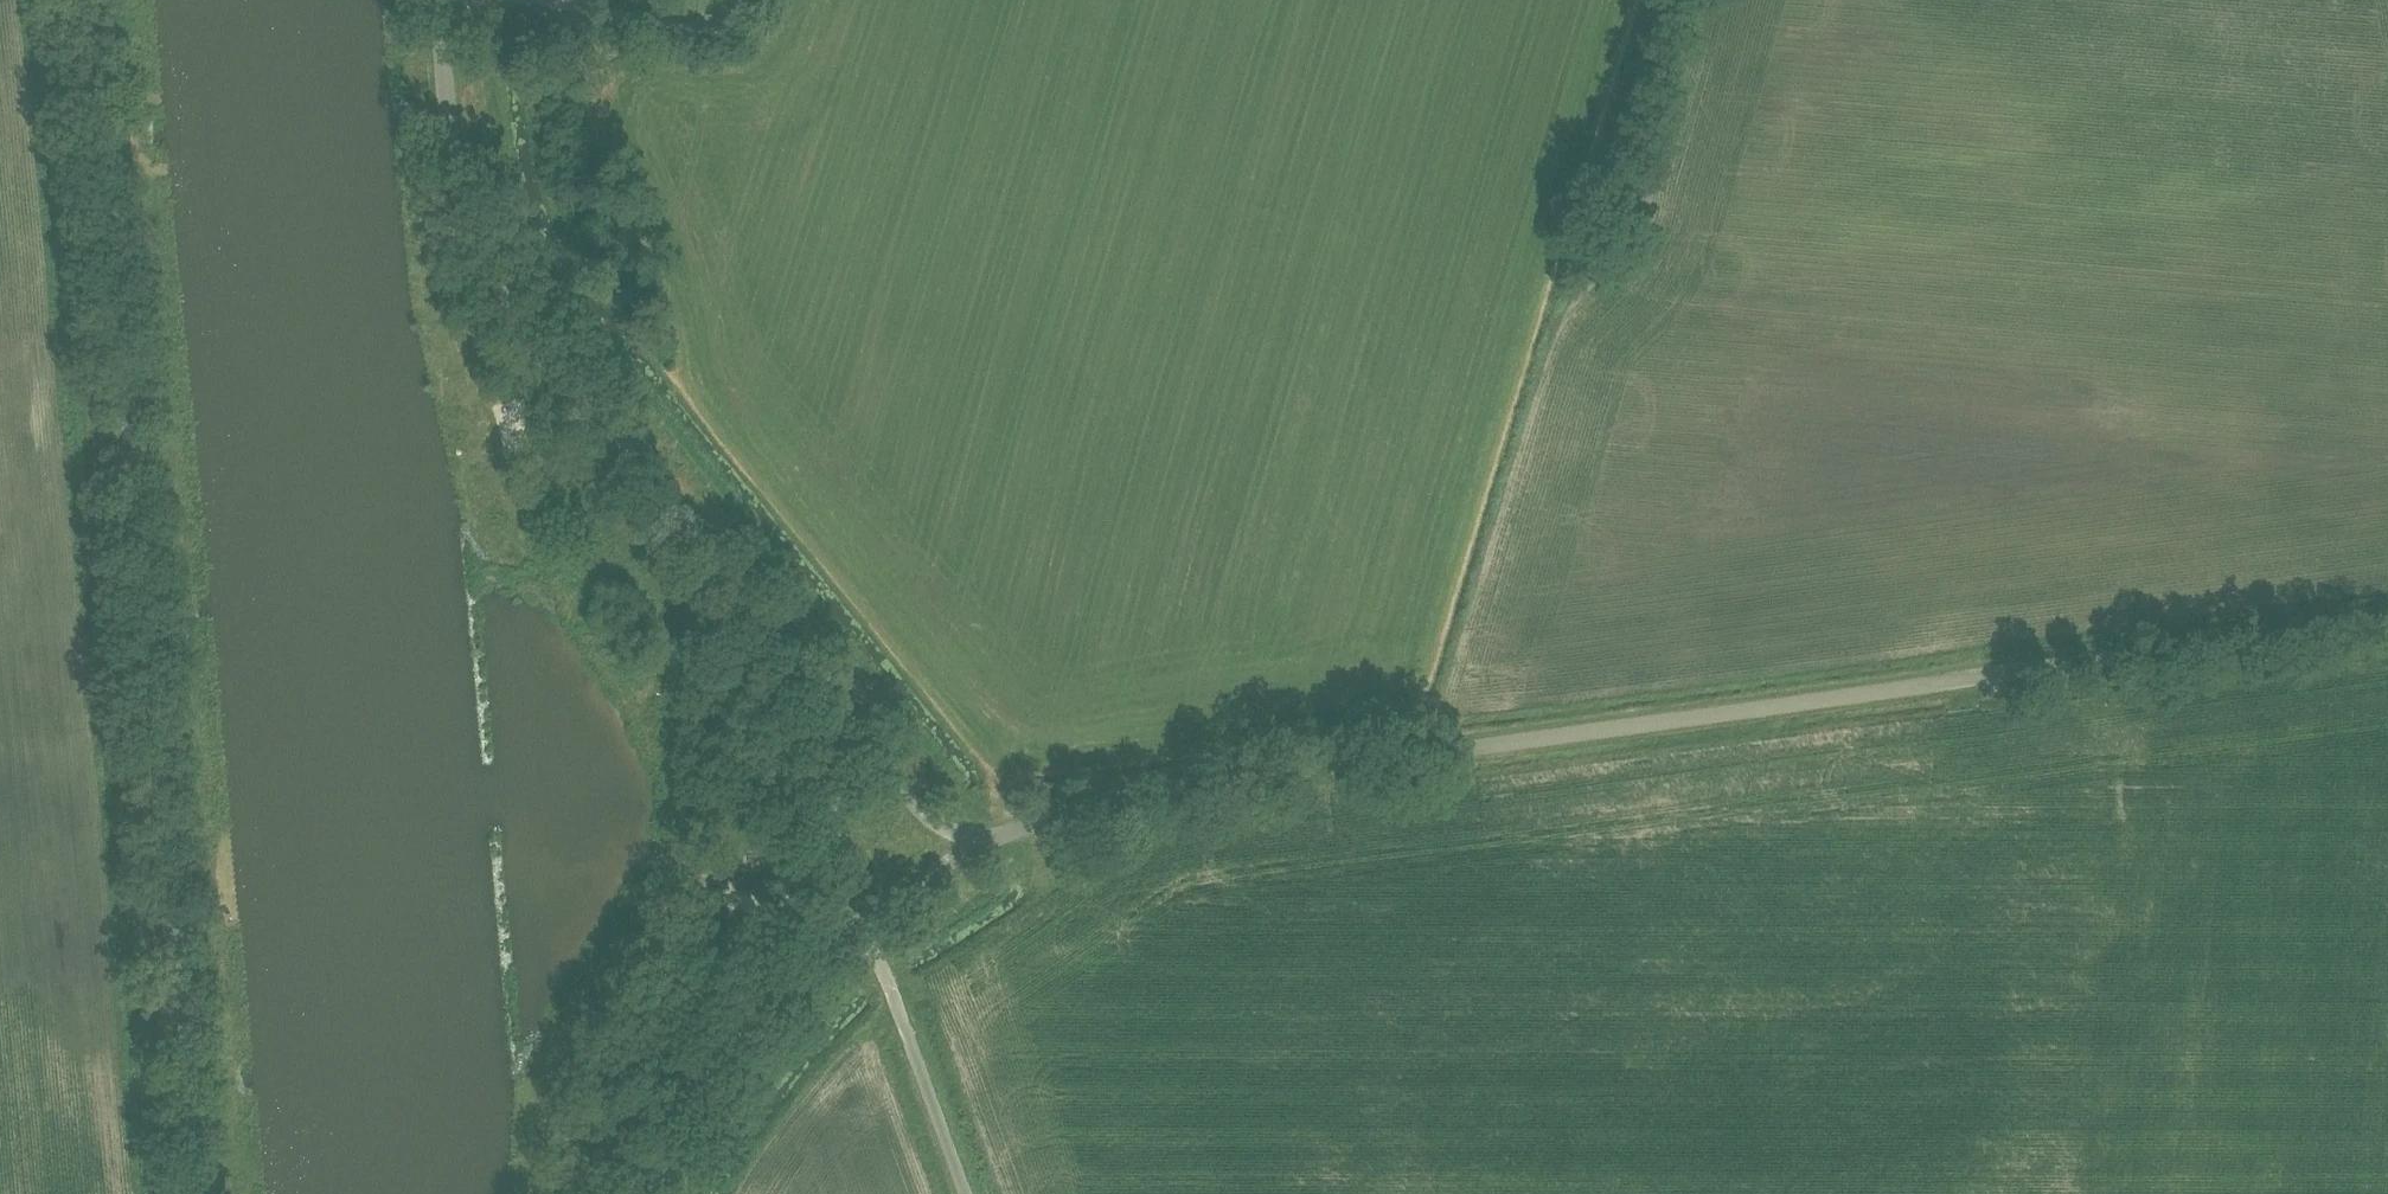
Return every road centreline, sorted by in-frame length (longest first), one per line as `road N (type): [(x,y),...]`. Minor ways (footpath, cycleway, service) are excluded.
road 1 (unclassified): [(978,851),(1123,800),(2387,625)]
road 2 (unclassified): [(200,1193),(85,0)]
road 3 (unclassified): [(832,704),(534,340),(481,251),(453,162),(440,0)]
road 4 (unclassified): [(745,1016),(834,816),(832,704)]
road 5 (unclassified): [(964,1193),(865,925)]
road 6 (unclassified): [(978,851),(918,816),(832,704)]
road 7 (unclassified): [(644,1193),(745,1016)]
road 8 (unclassified): [(745,1016),(865,925)]
road 9 (unclassified): [(865,925),(978,851)]

